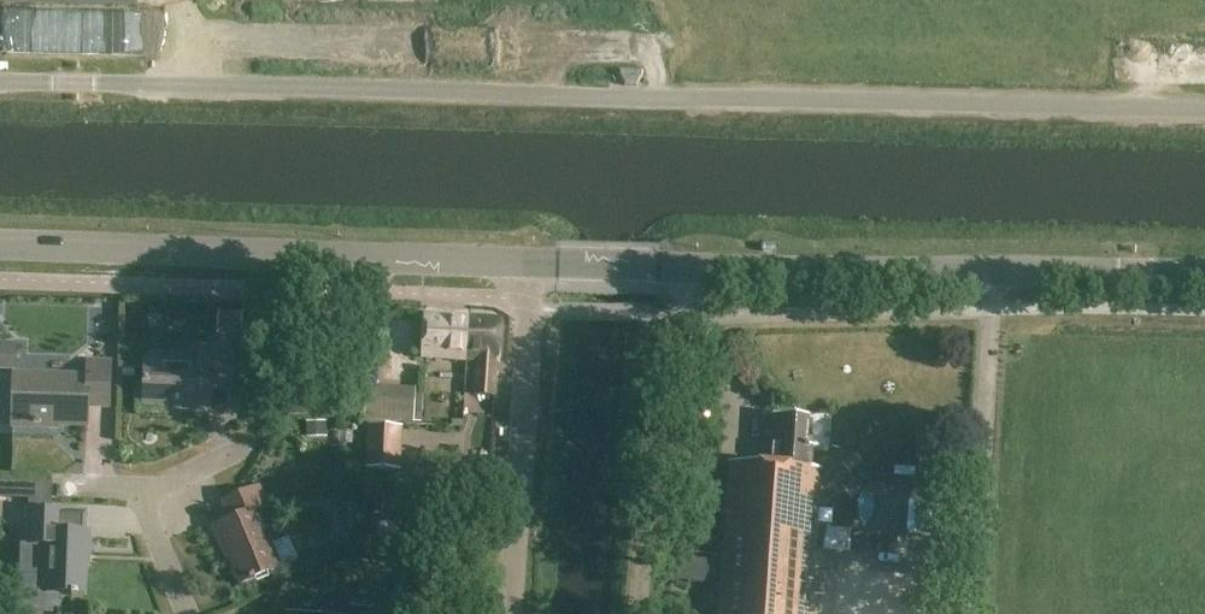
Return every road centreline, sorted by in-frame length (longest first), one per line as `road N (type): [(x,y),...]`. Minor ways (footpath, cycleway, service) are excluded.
road 1 (unclassified): [(1204,110),(0,82)]
road 2 (tertiary): [(1204,272),(553,263)]
road 3 (tertiary): [(0,244),(528,262)]
road 4 (unclassified): [(507,613),(528,262)]
road 5 (track): [(635,613),(653,373),(689,313)]
road 6 (residential): [(186,613),(139,494)]
road 7 (residential): [(139,494),(253,442)]

